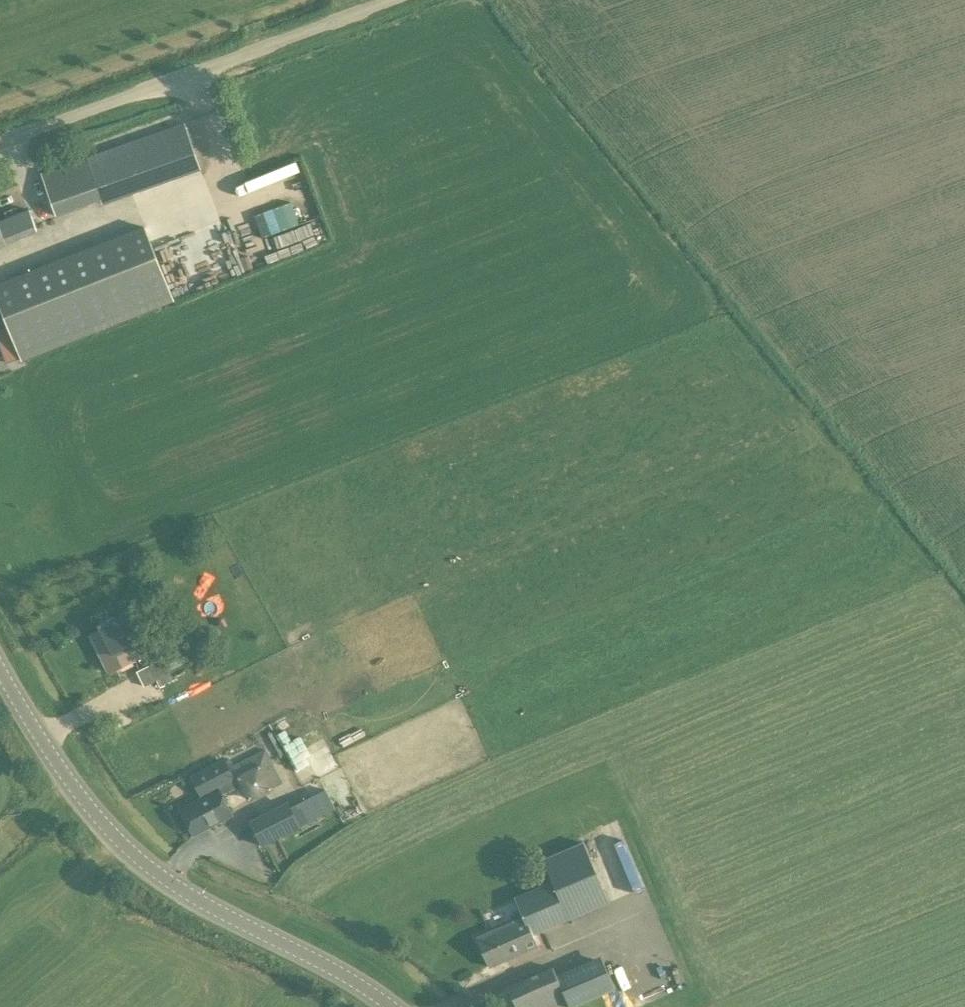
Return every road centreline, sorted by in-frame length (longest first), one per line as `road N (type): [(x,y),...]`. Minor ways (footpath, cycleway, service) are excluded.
road 1 (tertiary): [(382,1006),(169,885),(84,804),(0,677)]
road 2 (unclassified): [(0,149),(433,0)]

